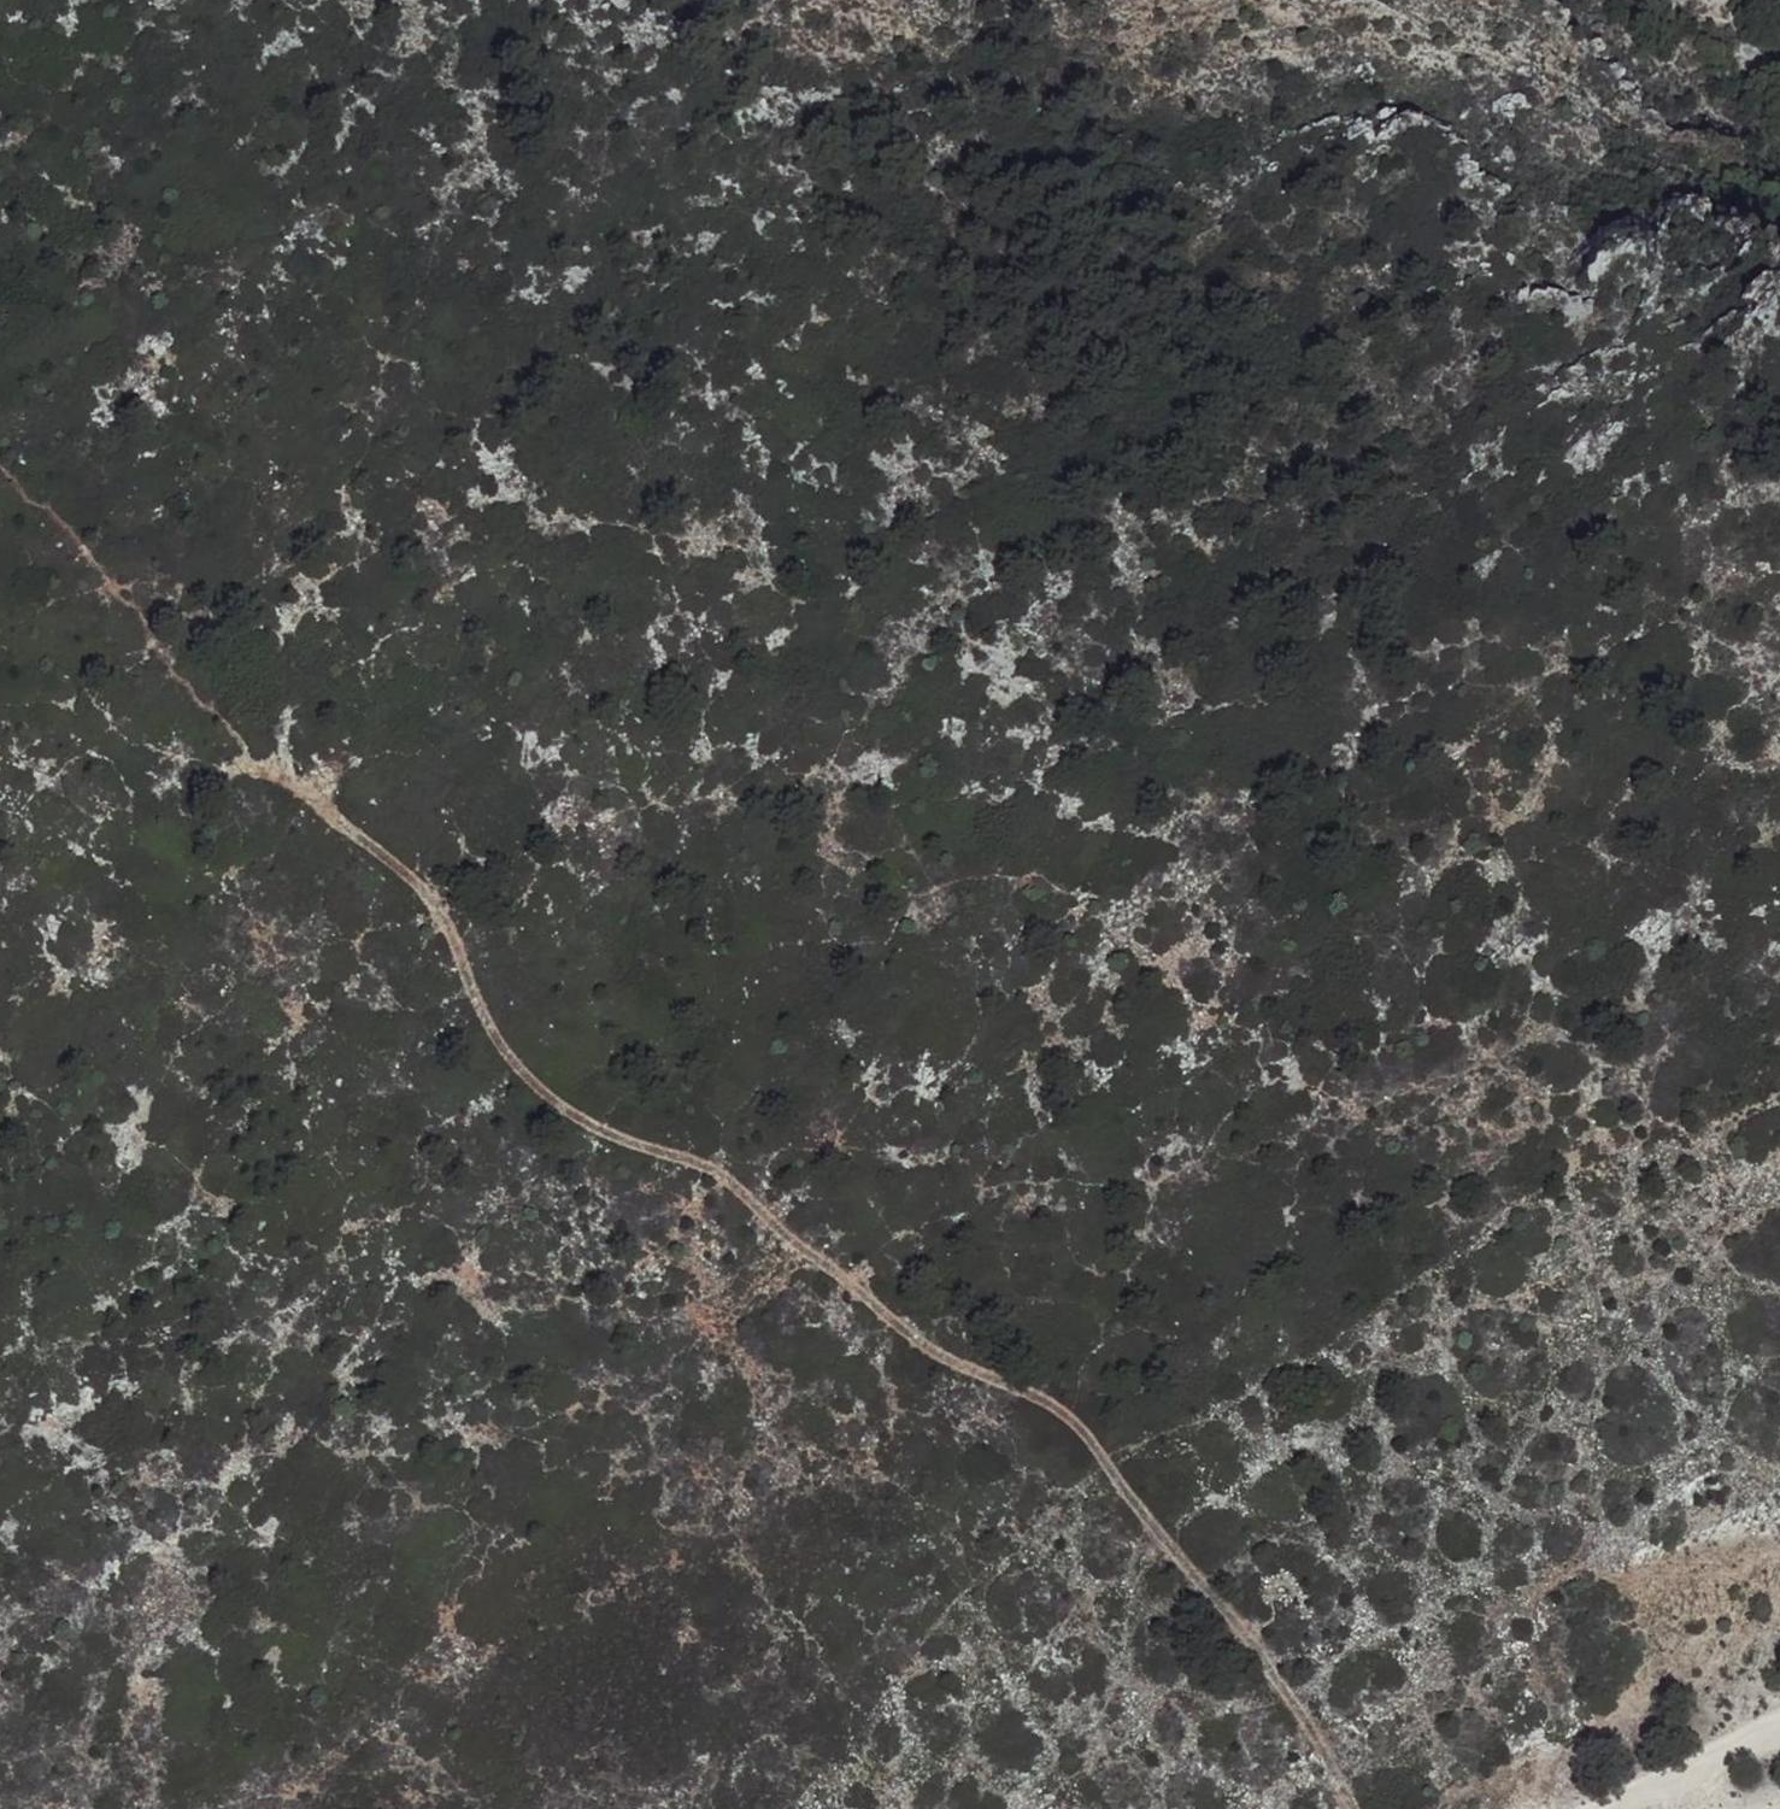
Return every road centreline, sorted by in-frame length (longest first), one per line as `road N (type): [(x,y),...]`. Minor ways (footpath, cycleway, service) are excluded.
road 1 (track): [(1613,1808),(1779,1728)]

